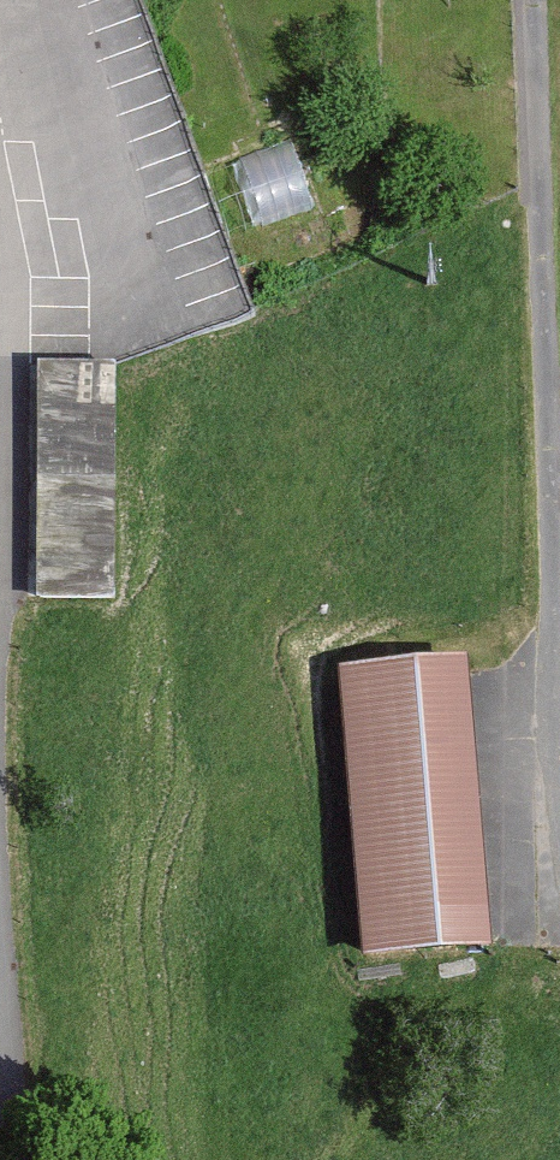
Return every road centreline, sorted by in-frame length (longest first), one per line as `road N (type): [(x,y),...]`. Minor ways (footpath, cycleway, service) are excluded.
road 1 (track): [(530,0),(559,650)]

